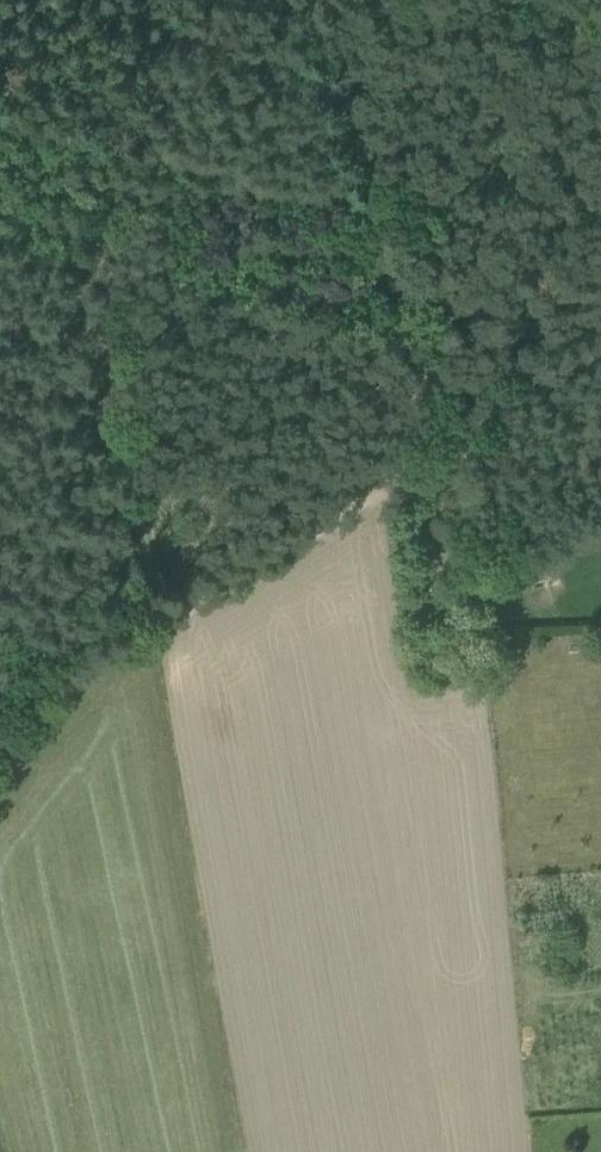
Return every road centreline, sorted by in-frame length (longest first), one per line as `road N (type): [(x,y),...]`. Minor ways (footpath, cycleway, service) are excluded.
road 1 (track): [(600,346),(102,660),(66,693),(50,702),(0,678)]
road 2 (track): [(169,622),(127,399),(136,277),(422,351)]
road 3 (track): [(447,442),(310,0)]

